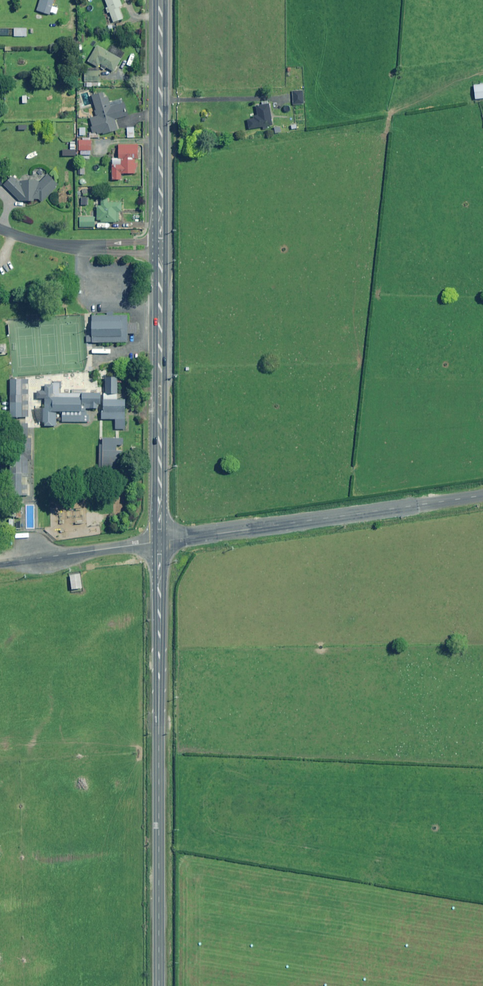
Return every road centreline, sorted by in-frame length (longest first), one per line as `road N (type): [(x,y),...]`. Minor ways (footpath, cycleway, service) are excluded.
road 1 (primary): [(159,985),(160,542)]
road 2 (unclassified): [(160,542),(482,495)]
road 3 (primary): [(160,542),(160,248)]
road 4 (primary): [(160,248),(160,0)]
road 5 (residential): [(160,248),(44,243),(0,230)]
road 6 (unclassified): [(0,564),(160,542)]

